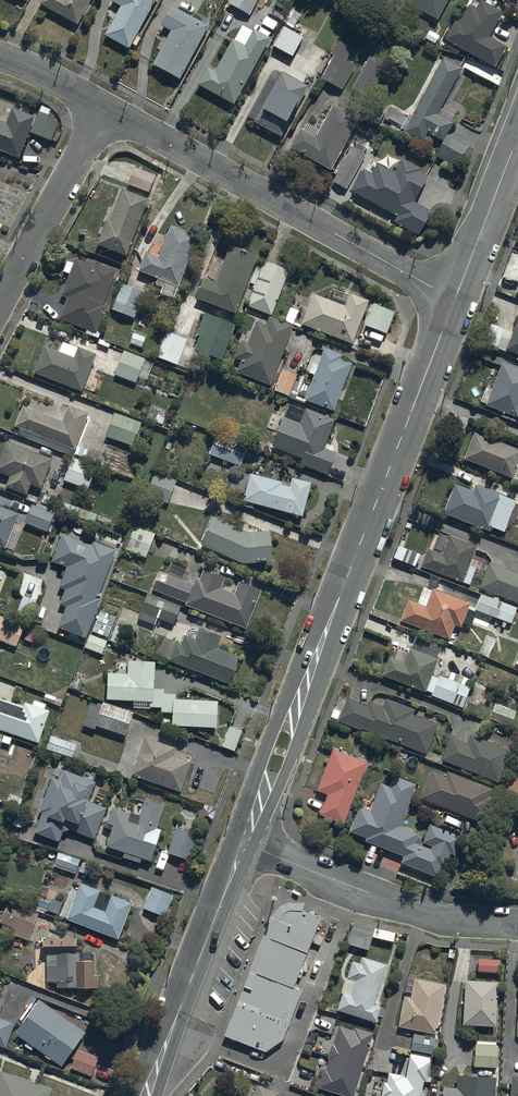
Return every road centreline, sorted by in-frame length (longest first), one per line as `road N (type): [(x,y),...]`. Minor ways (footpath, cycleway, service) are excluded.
road 1 (tertiary): [(244,844),(454,299)]
road 2 (residential): [(454,299),(106,106)]
road 3 (residential): [(517,925),(437,919),(244,844)]
road 4 (tertiary): [(146,1095),(244,844)]
road 5 (residential): [(106,106),(0,302)]
road 6 (tertiary): [(454,299),(516,142)]

